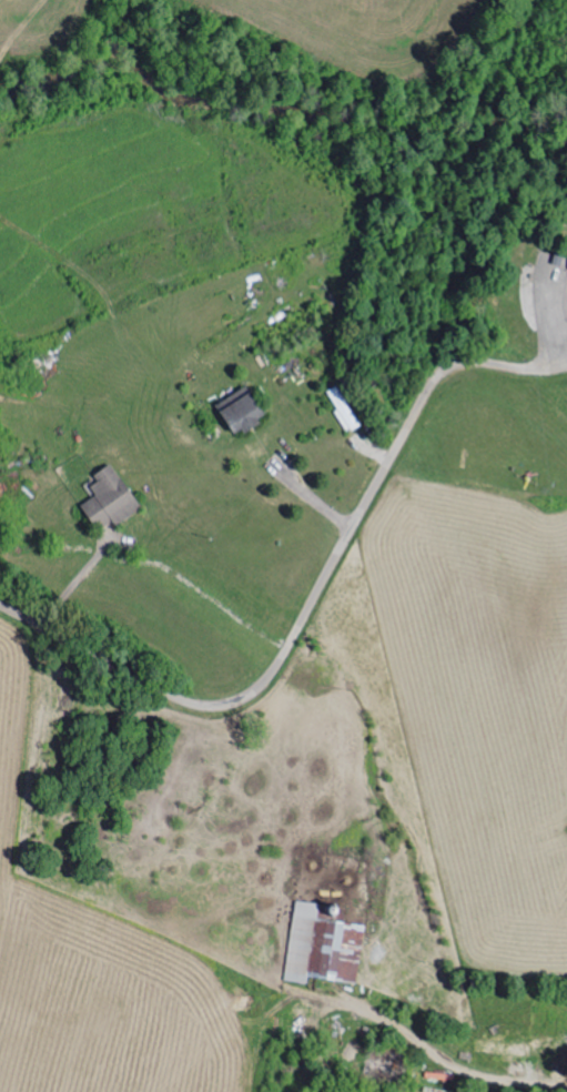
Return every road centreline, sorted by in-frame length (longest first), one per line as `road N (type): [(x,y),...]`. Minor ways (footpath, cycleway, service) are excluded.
road 1 (residential): [(224,708),(273,670),(428,391)]
road 2 (residential): [(224,708),(0,608)]
road 3 (residential): [(428,391),(353,318),(364,246)]
road 4 (residential): [(566,366),(456,361),(428,391)]

